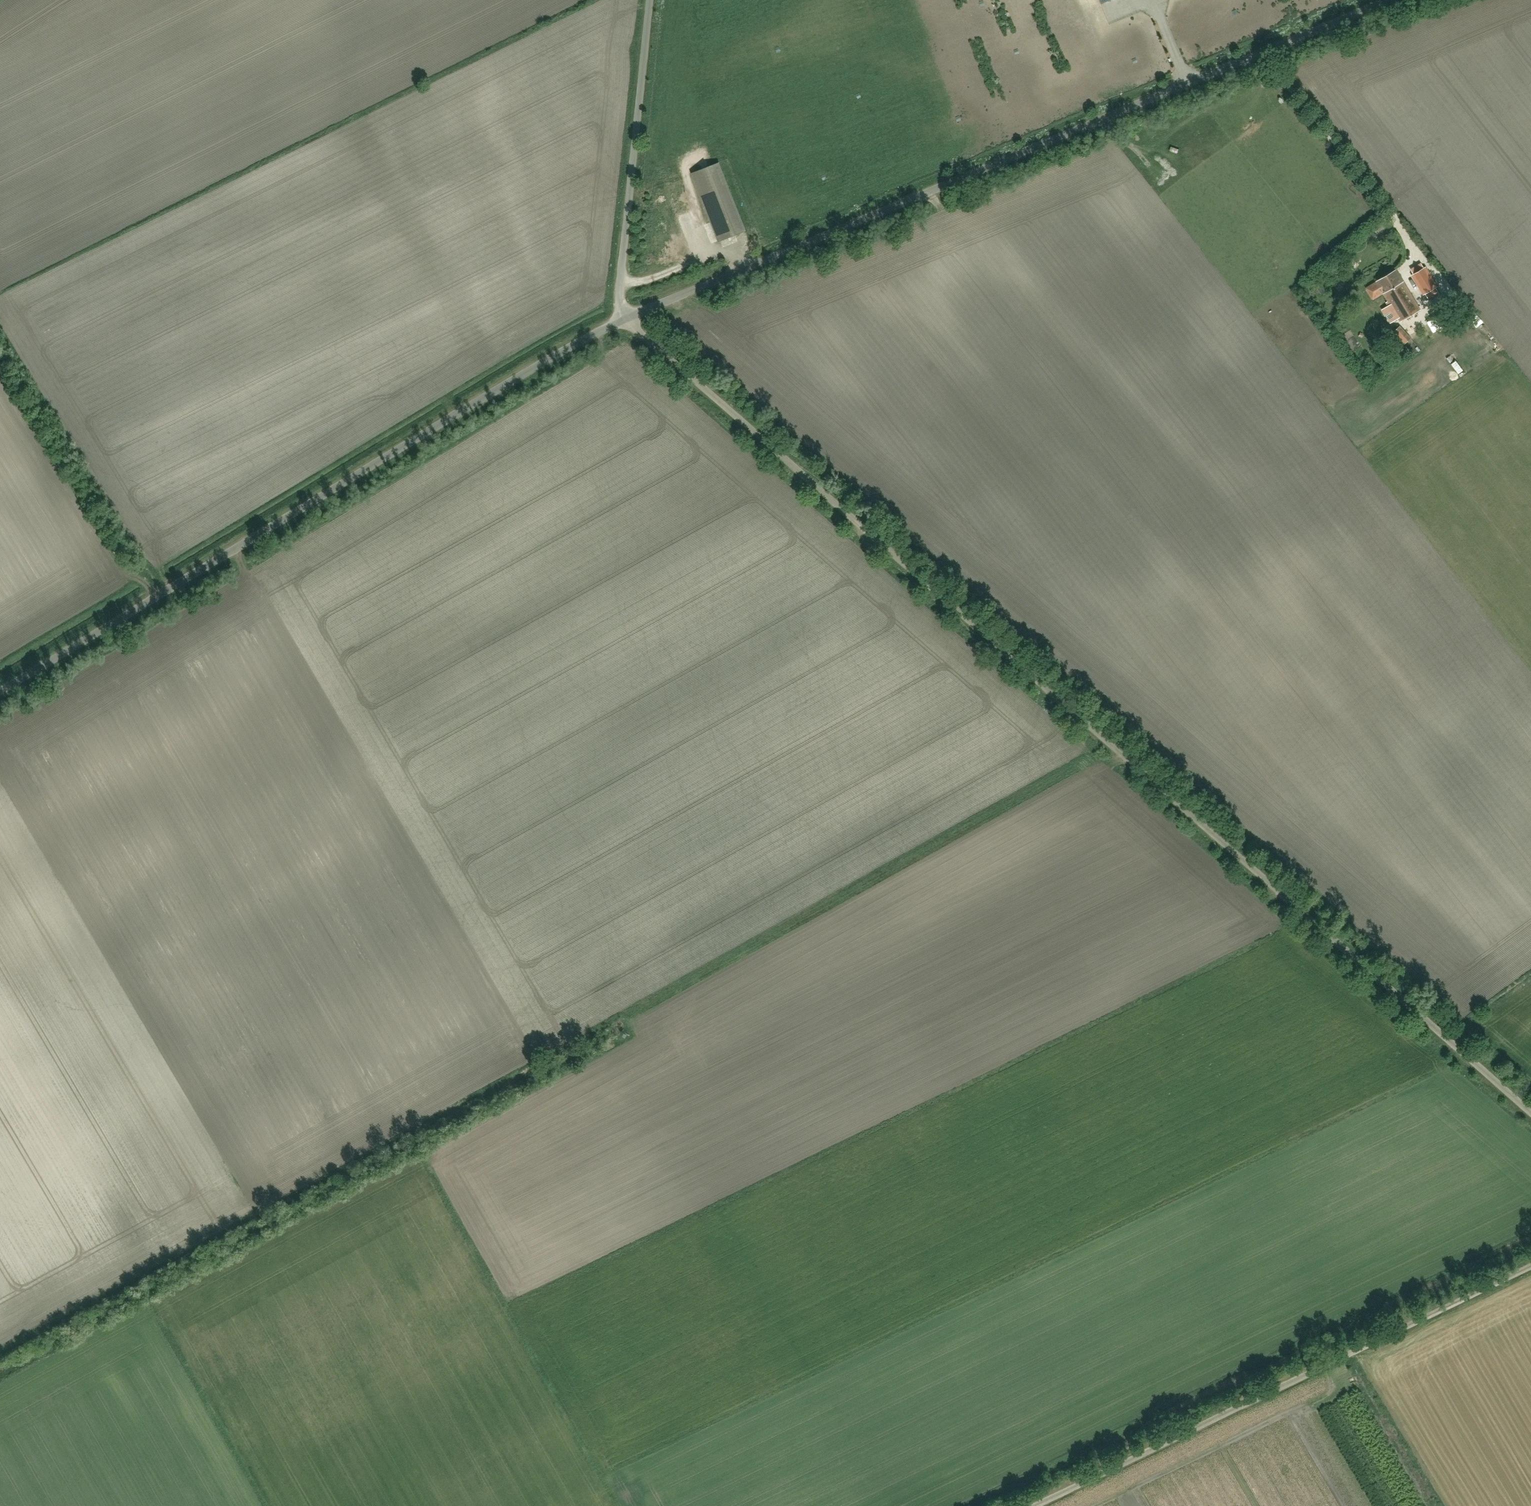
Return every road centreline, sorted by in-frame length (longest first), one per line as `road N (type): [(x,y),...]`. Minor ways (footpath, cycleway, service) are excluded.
road 1 (residential): [(623,318),(1530,1113)]
road 2 (residential): [(623,318),(1387,0)]
road 3 (residential): [(0,696),(623,318)]
road 4 (residential): [(1040,1505),(1530,1265)]
road 5 (residential): [(649,0),(623,318)]

